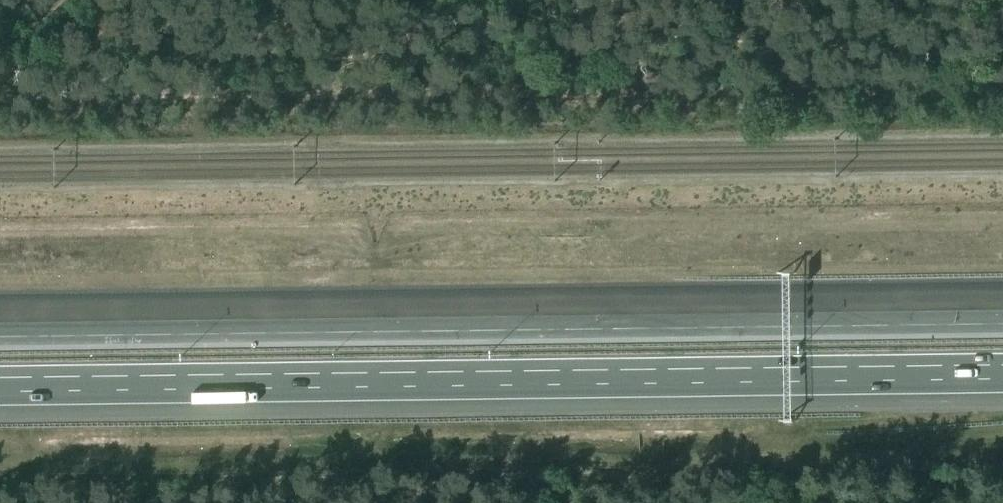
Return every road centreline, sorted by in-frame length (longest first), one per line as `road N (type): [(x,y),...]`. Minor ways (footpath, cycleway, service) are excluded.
road 1 (motorway): [(1002,317),(0,330)]
road 2 (motorway): [(0,386),(1002,373)]
road 3 (track): [(1002,72),(280,82)]
road 4 (track): [(280,82),(0,86)]

